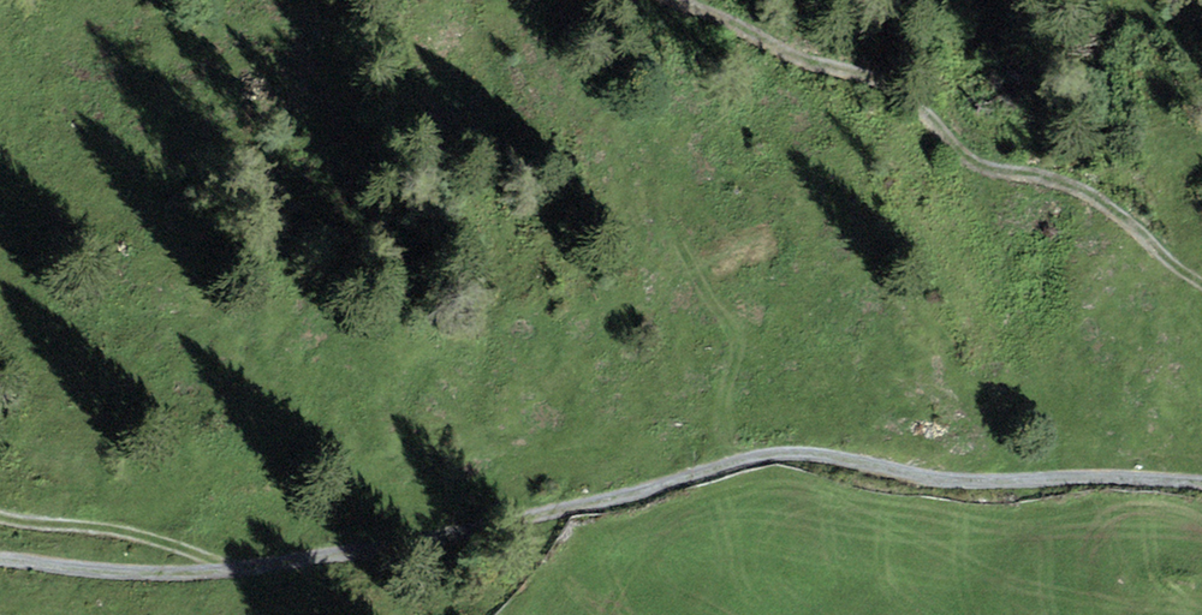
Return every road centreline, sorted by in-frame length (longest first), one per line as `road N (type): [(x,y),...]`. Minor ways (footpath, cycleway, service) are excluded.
road 1 (track): [(0,565),(209,574),(629,495),(786,451),(934,478),(1201,483)]
road 2 (track): [(1201,283),(1070,182),(969,160),(910,98),(680,0)]
road 3 (track): [(236,569),(134,533),(0,516)]

